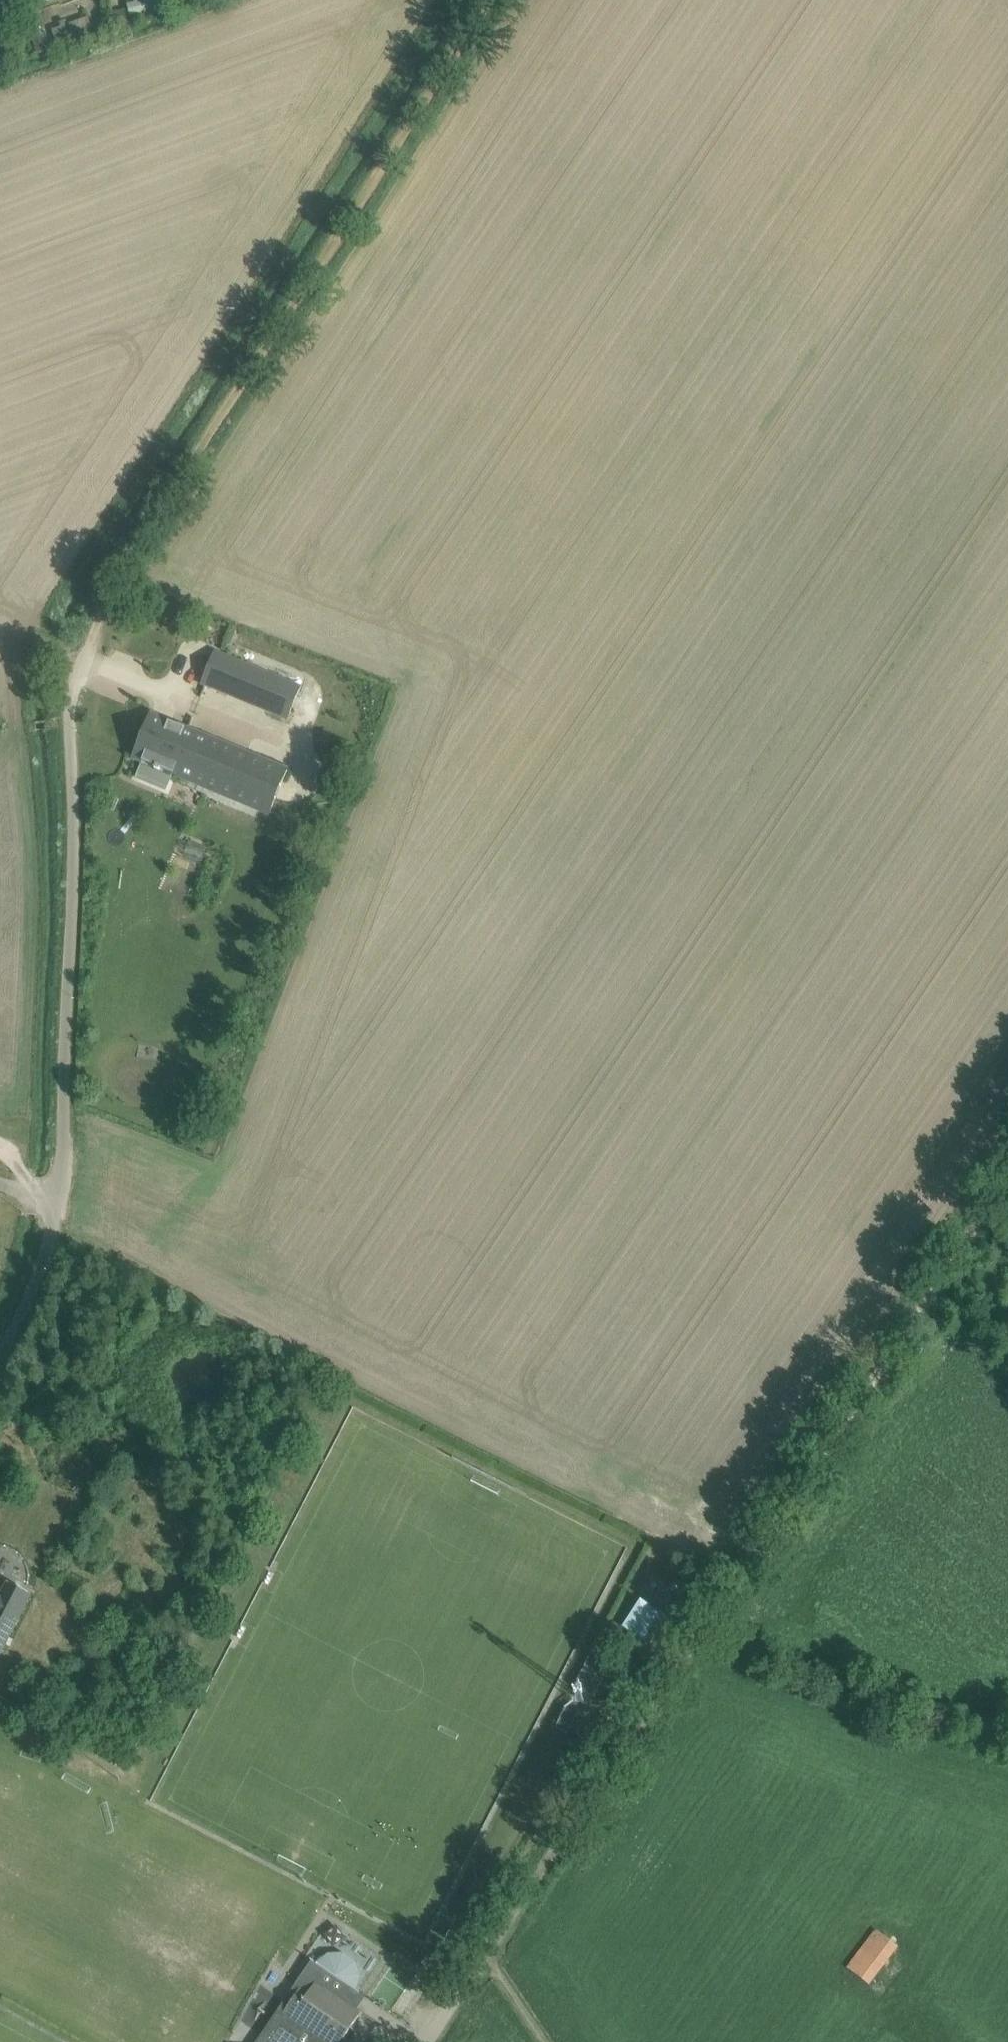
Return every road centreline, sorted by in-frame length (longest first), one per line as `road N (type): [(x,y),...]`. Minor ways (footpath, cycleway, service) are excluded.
road 1 (track): [(542,2041),(502,1979),(473,1962),(1007,1176)]
road 2 (track): [(496,0),(109,596),(88,645)]
road 3 (unclassified): [(0,1354),(44,1262),(62,1165),(73,878),(70,704),(88,645)]

